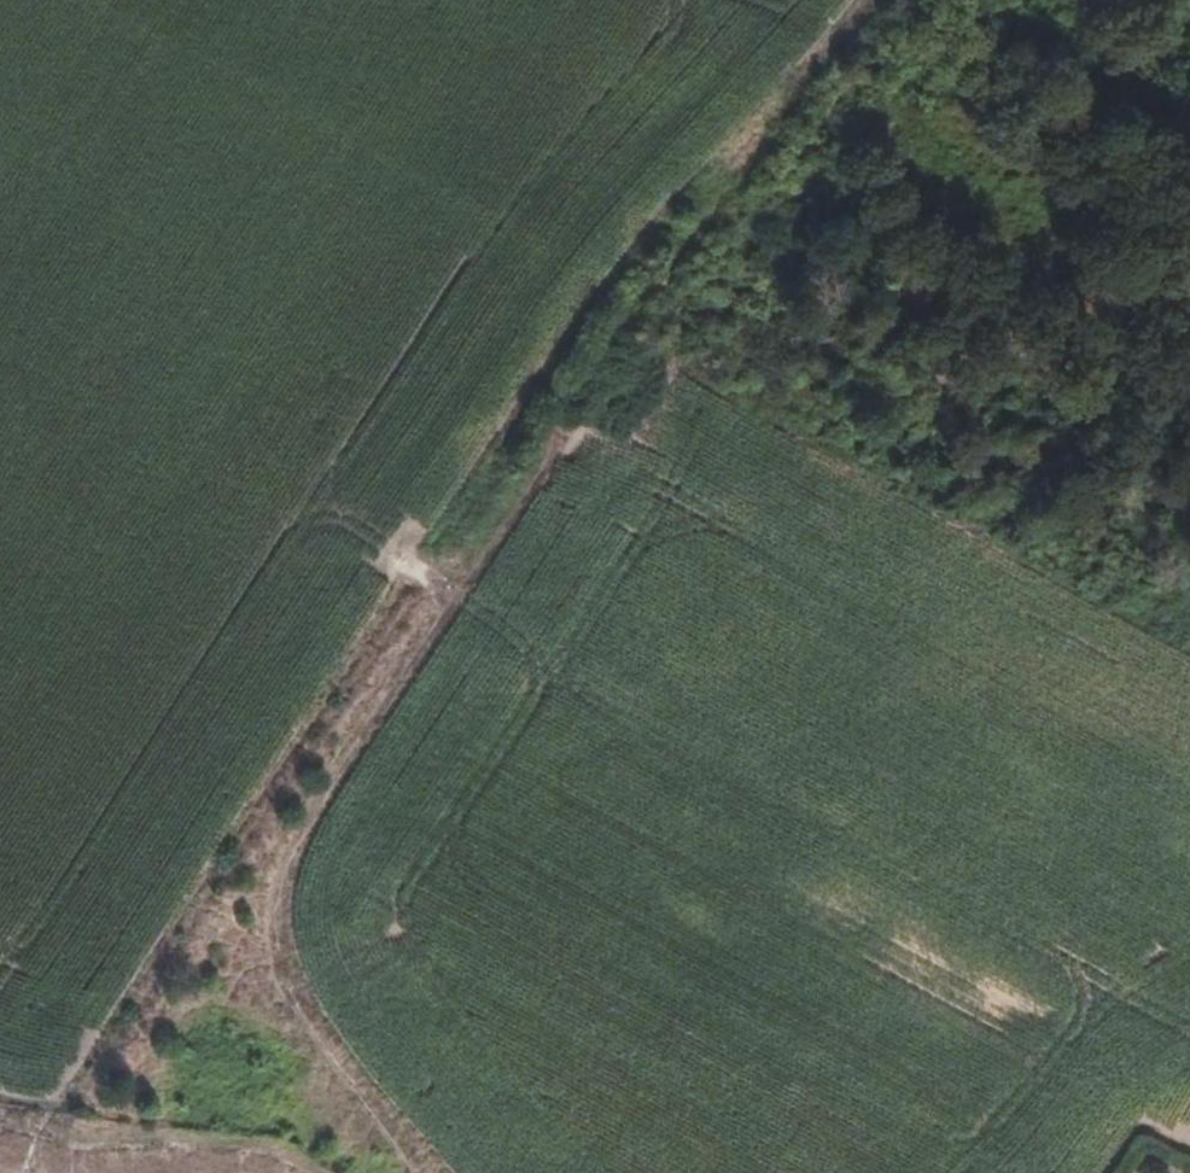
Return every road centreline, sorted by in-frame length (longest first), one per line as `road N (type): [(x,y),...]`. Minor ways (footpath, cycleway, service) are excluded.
road 1 (track): [(425,1172),(417,1148),(376,1099),(270,987),(250,938),(263,875),(627,344),(794,154),(893,0)]

